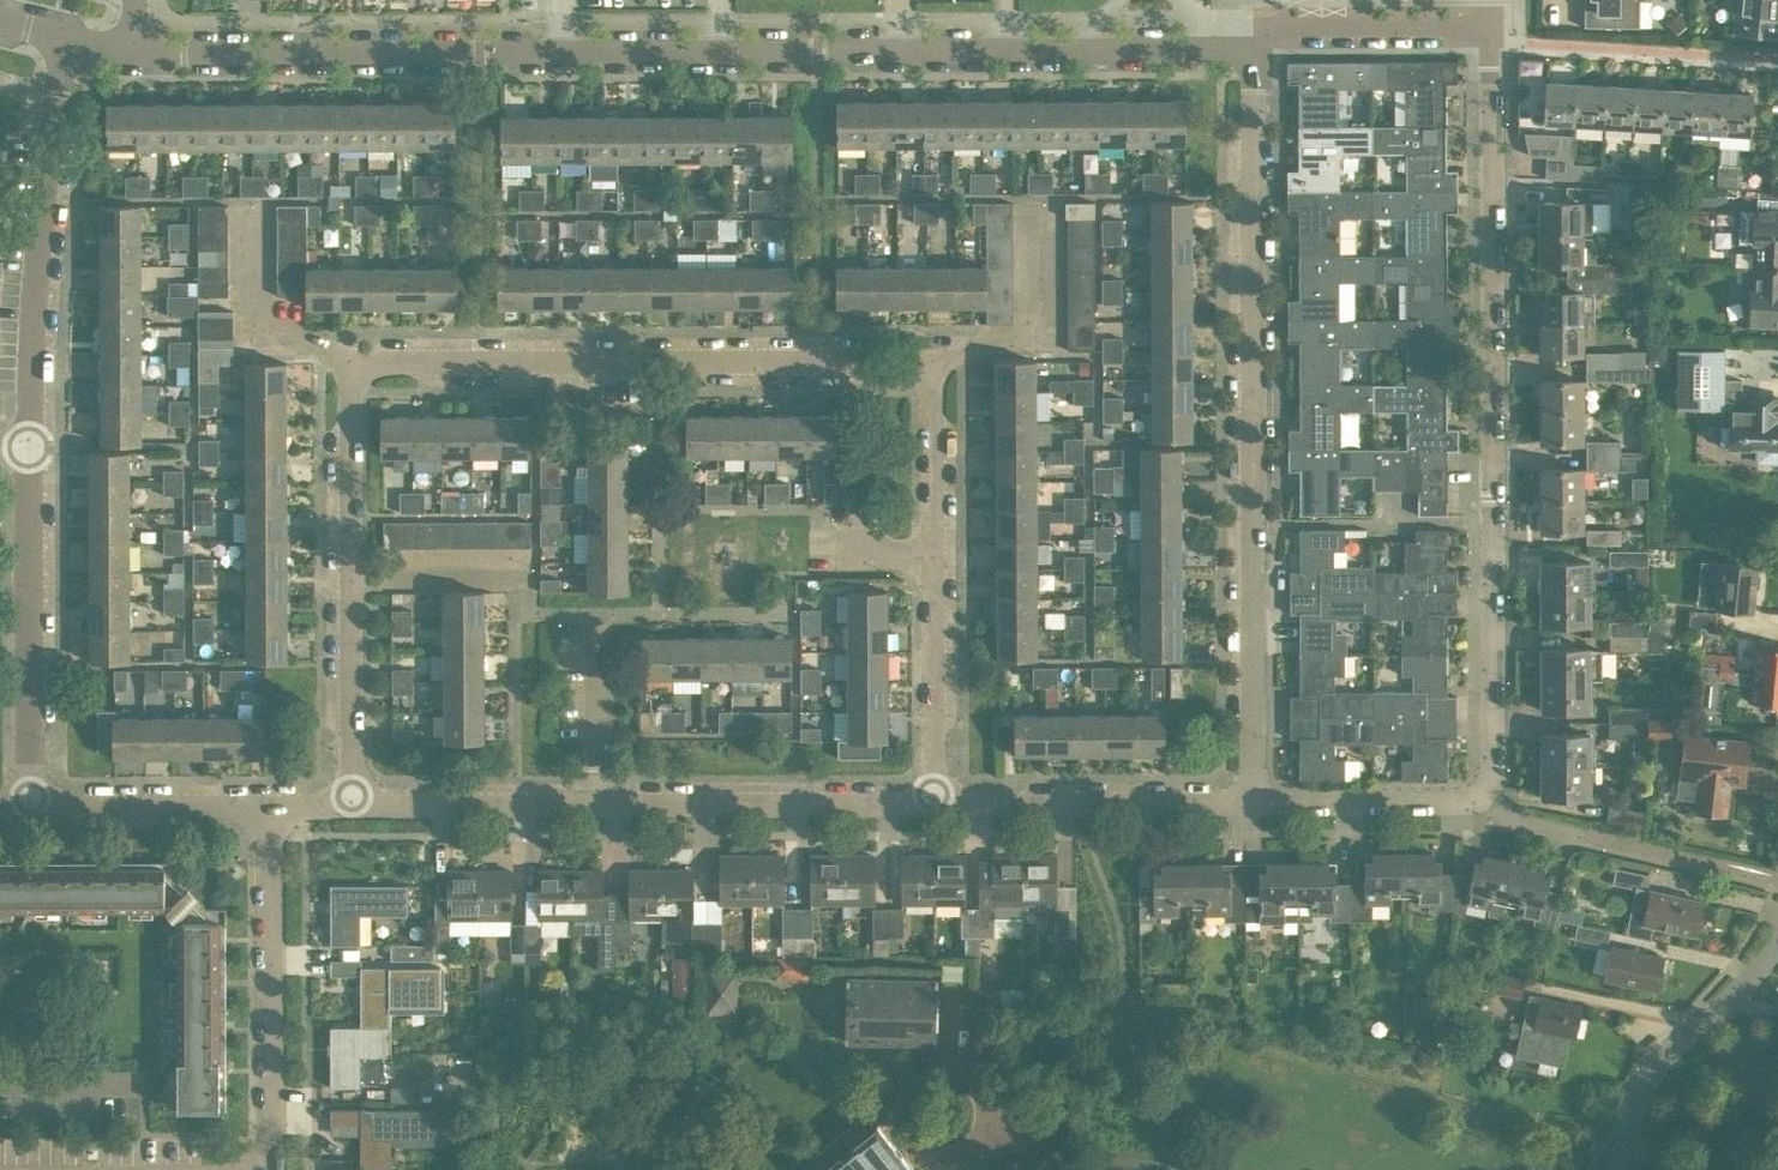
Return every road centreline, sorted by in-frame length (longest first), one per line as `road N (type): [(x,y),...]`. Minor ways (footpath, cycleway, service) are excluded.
road 1 (residential): [(352,802),(350,394),(358,371),(380,362),(657,361),(929,368),(936,801)]
road 2 (residential): [(132,53),(1250,48)]
road 3 (residential): [(1250,48),(1270,26),(1488,25),(1488,778),(1480,794)]
road 4 (residential): [(1255,801),(1250,48)]
road 5 (residential): [(936,801),(352,802)]
road 6 (residential): [(29,447),(47,180),(67,41)]
road 7 (residential): [(267,1169),(271,802)]
road 8 (residential): [(34,802),(29,447)]
road 9 (residential): [(1255,801),(936,801)]
road 10 (residential): [(1777,942),(1652,1070),(1621,1169)]
road 11 (residential): [(271,802),(34,802)]
road 12 (residential): [(1480,794),(1466,802),(1255,801)]

